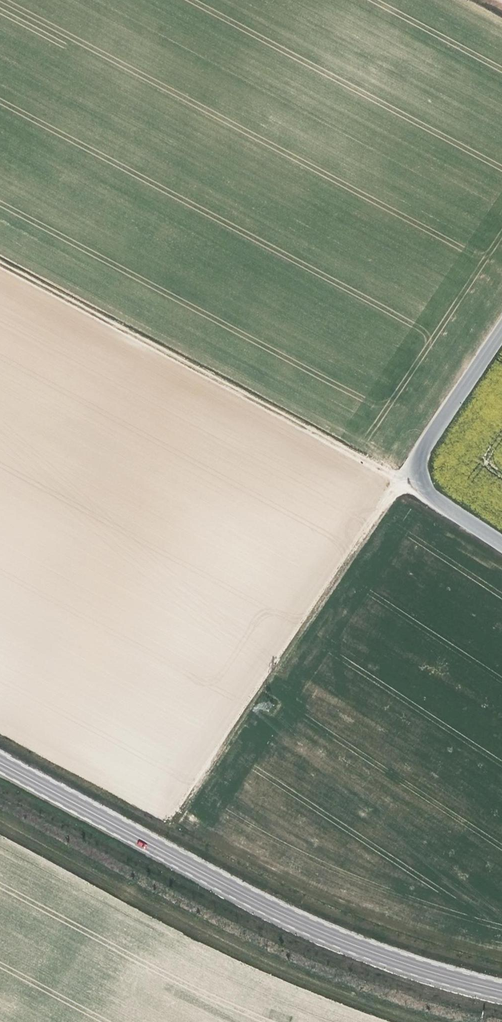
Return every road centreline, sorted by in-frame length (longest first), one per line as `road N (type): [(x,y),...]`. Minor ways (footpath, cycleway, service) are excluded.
road 1 (track): [(153,854),(402,480),(0,264)]
road 2 (secondary): [(0,771),(233,898),(385,960),(501,996)]
road 3 (unclassified): [(501,547),(402,480),(501,330)]

